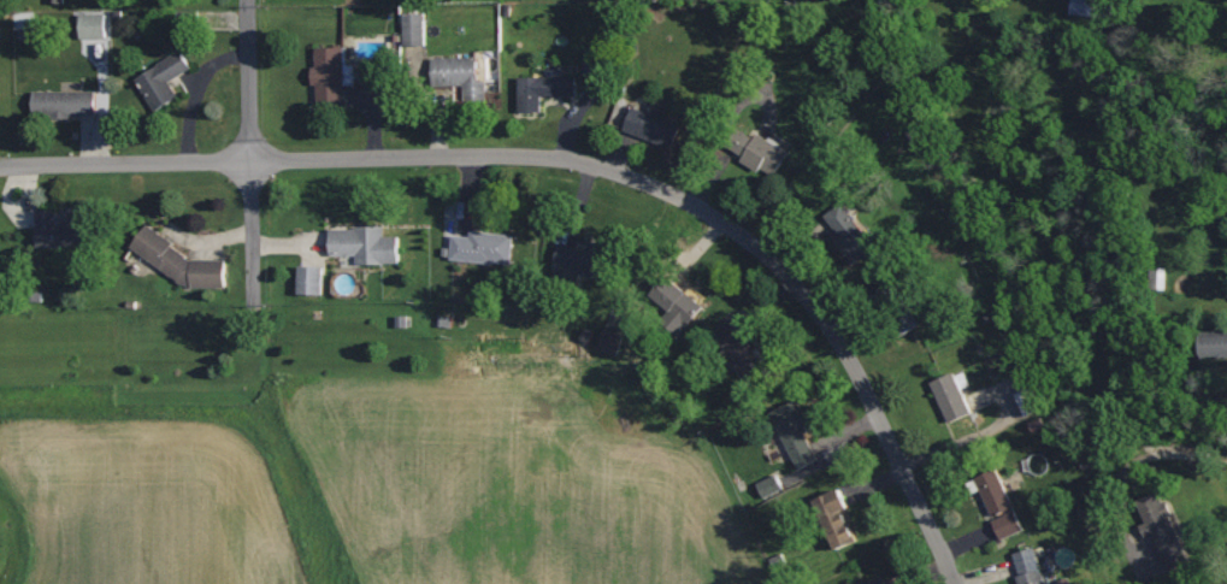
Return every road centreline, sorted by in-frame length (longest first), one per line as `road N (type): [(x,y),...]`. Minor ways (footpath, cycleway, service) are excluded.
road 1 (residential): [(250,161),(558,159),(609,170),(735,230),(810,300),(851,362),(954,583)]
road 2 (residential): [(250,161),(0,166)]
road 3 (residential): [(250,161),(248,0)]
road 4 (residential): [(250,161),(254,312)]

